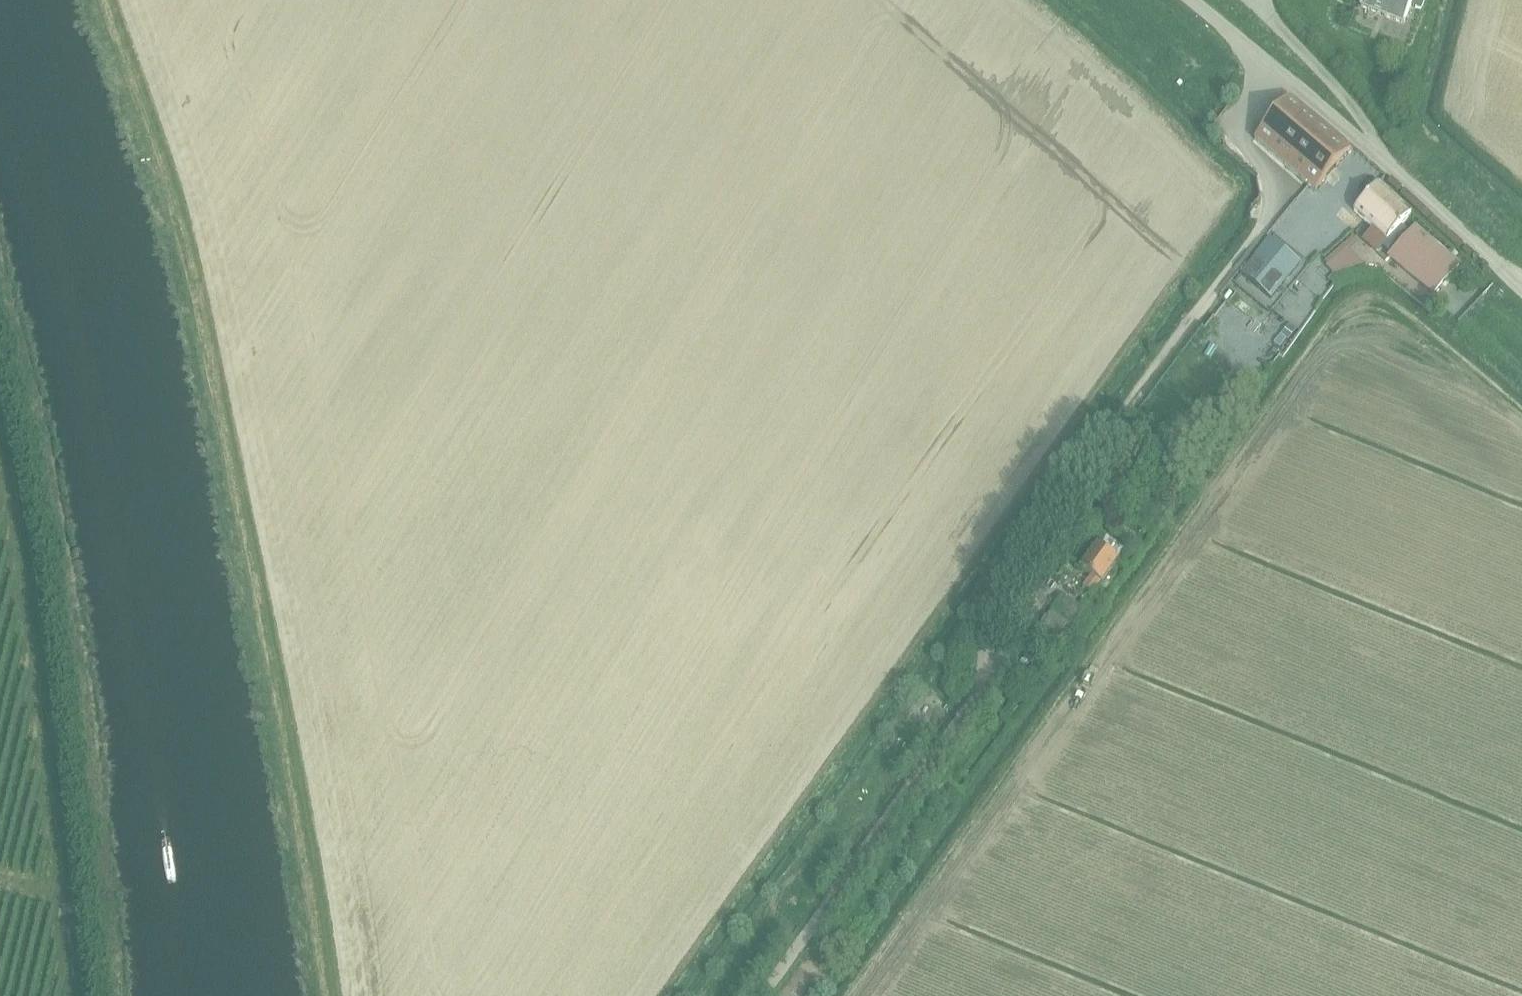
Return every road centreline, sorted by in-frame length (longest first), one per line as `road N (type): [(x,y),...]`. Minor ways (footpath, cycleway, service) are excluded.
road 1 (track): [(763,995),(969,710),(1003,576),(1268,220),(1271,181),(1241,134),(1271,67)]
road 2 (unclassified): [(1417,196),(1245,0)]
road 3 (unclassified): [(1417,196),(1271,67)]
road 4 (track): [(985,664),(1078,530)]
road 5 (unclassified): [(1521,284),(1417,196)]

